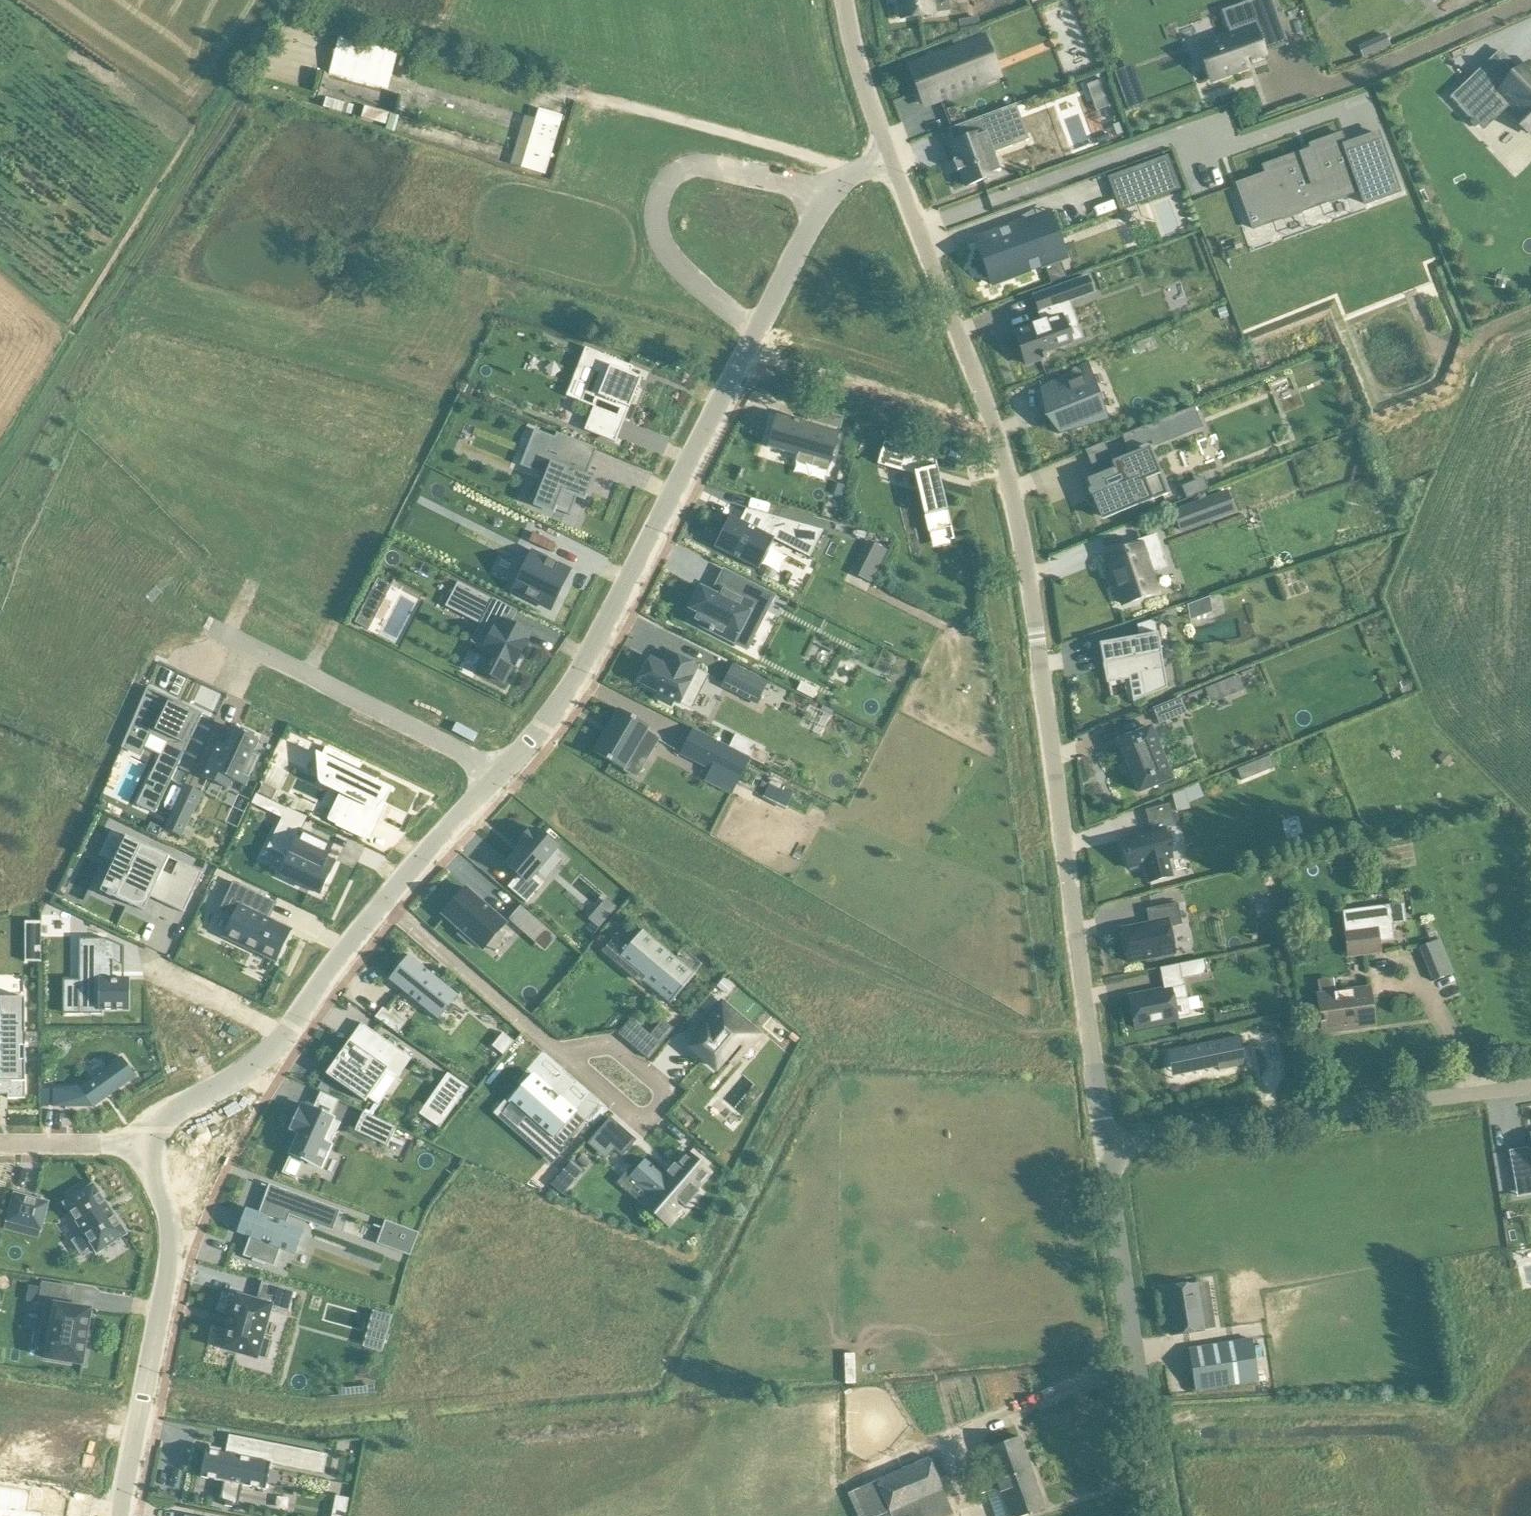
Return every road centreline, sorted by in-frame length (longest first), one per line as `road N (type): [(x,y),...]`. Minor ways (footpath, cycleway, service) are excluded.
road 1 (residential): [(1114,1143),(1101,1116),(1010,481),(916,226)]
road 2 (residential): [(757,327),(581,666),(501,771)]
road 3 (residential): [(1373,93),(1218,149),(1208,122),(916,226)]
road 4 (residential): [(1114,1143),(1530,1086)]
road 5 (residential): [(146,1143),(172,1241),(120,1515)]
road 6 (unclassified): [(1161,1515),(1111,1194),(1114,1143)]
road 7 (residential): [(826,197),(700,165),(664,183),(661,241),(696,287),(757,327)]
road 8 (residential): [(382,901),(277,1044),(245,1072),(177,1108),(146,1143)]
road 9 (residential): [(501,771),(208,625)]
road 10 (residential): [(382,901),(553,1047),(617,1079)]
road 11 (track): [(577,92),(856,172)]
road 12 (residential): [(501,771),(382,901)]
road 13 (residential): [(888,157),(845,0)]
road 14 (residential): [(826,197),(757,327)]
road 15 (residential): [(0,1144),(146,1143)]

